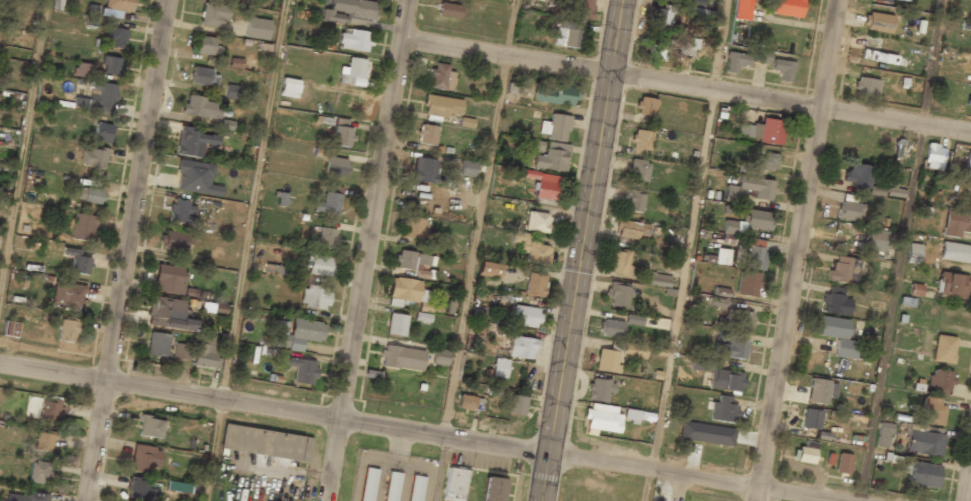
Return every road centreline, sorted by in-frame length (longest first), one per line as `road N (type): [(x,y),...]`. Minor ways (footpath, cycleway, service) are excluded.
road 1 (residential): [(0,362),(748,500)]
road 2 (residential): [(403,39),(970,132)]
road 3 (secondary): [(544,500),(625,0)]
road 4 (residential): [(89,500),(170,0)]
road 5 (residential): [(329,500),(409,0)]
road 6 (residential): [(760,500),(836,0)]

